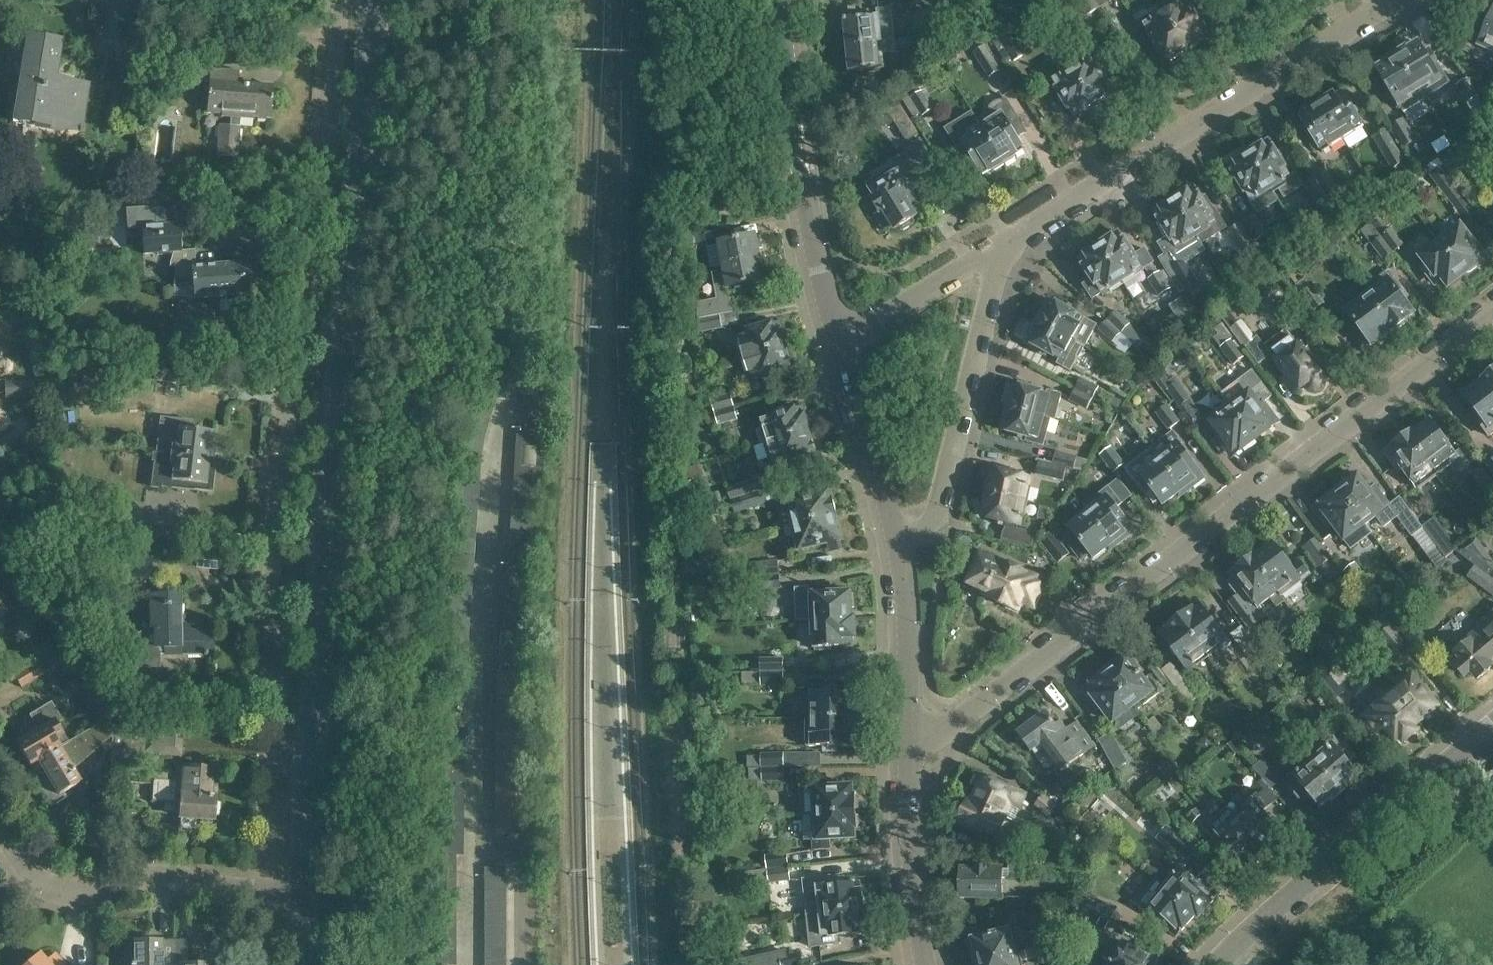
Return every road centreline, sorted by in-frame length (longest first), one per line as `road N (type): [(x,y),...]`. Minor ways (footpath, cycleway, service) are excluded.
road 1 (residential): [(340,0),(271,574),(279,757),(308,766)]
road 2 (tertiary): [(308,766),(373,0)]
road 3 (residential): [(910,744),(951,727),(1492,314)]
road 4 (residential): [(991,251),(1399,0)]
road 5 (tertiary): [(1218,964),(1492,731)]
road 6 (tertiary): [(838,336),(794,146),(781,0)]
road 7 (residential): [(301,900),(161,879),(68,891),(42,879),(0,833)]
road 8 (residential): [(898,544),(937,512),(992,285),(991,251)]
road 9 (tertiary): [(926,964),(909,812),(910,744)]
road 10 (tertiary): [(898,544),(838,336)]
road 11 (tertiary): [(910,744),(898,544)]
road 12 (residential): [(838,336),(991,251)]
road 13 (tertiary): [(301,900),(308,766)]

